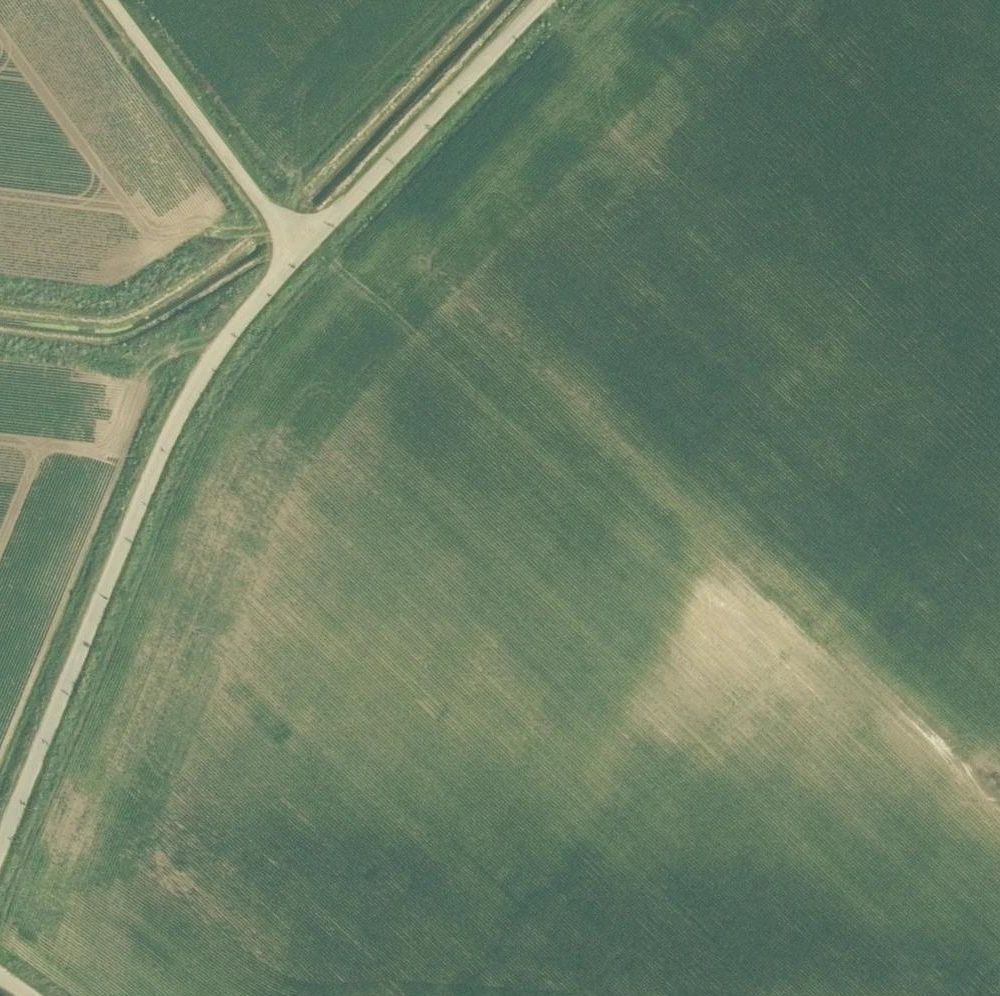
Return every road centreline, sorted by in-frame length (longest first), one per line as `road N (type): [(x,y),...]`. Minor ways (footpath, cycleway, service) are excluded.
road 1 (unclassified): [(0,862),(169,441),(204,378),(304,254)]
road 2 (unclassified): [(304,254),(550,0)]
road 3 (unclassified): [(304,254),(109,0)]

